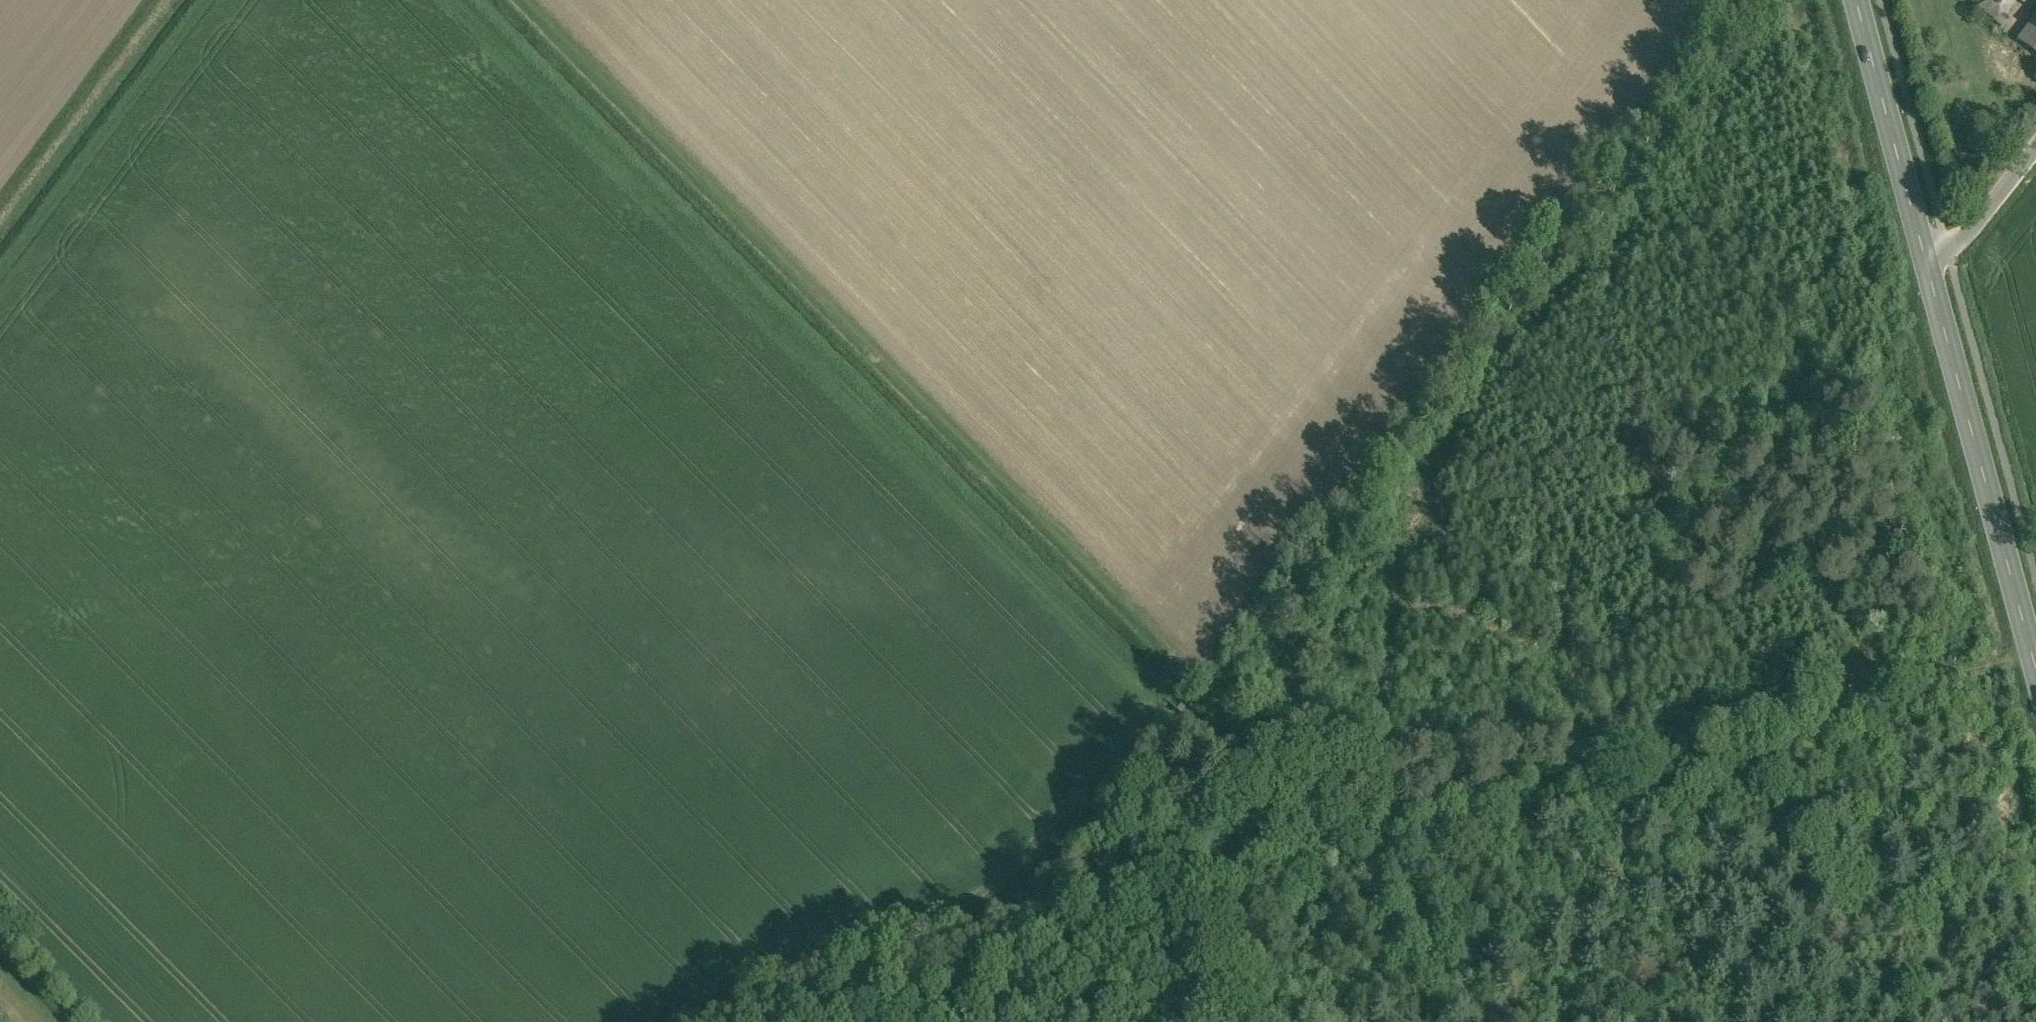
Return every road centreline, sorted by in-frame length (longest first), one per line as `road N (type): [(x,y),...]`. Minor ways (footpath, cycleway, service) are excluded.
road 1 (secondary): [(1929,253),(2035,647)]
road 2 (secondary): [(1860,0),(1929,253)]
road 3 (unclassified): [(1929,253),(1949,245),(2035,137)]

